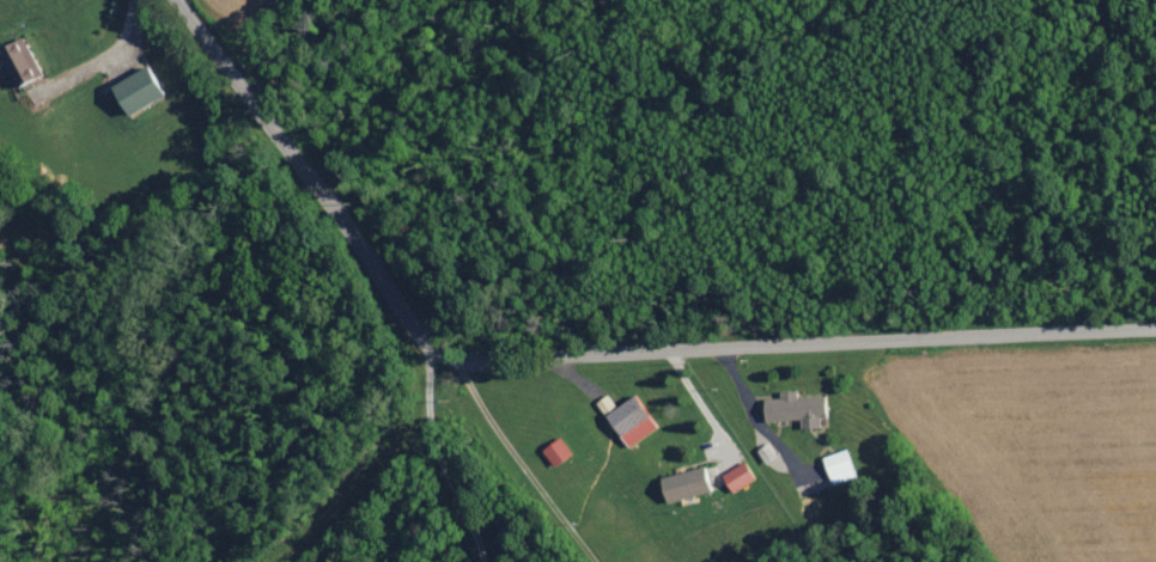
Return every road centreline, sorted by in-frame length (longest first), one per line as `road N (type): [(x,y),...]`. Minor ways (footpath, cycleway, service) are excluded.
road 1 (residential): [(1155,331),(457,365),(180,0)]
road 2 (residential): [(457,365),(598,561)]
road 3 (residential): [(484,561),(432,432),(438,340)]
road 4 (residential): [(729,348),(735,380),(774,440),(811,476)]

